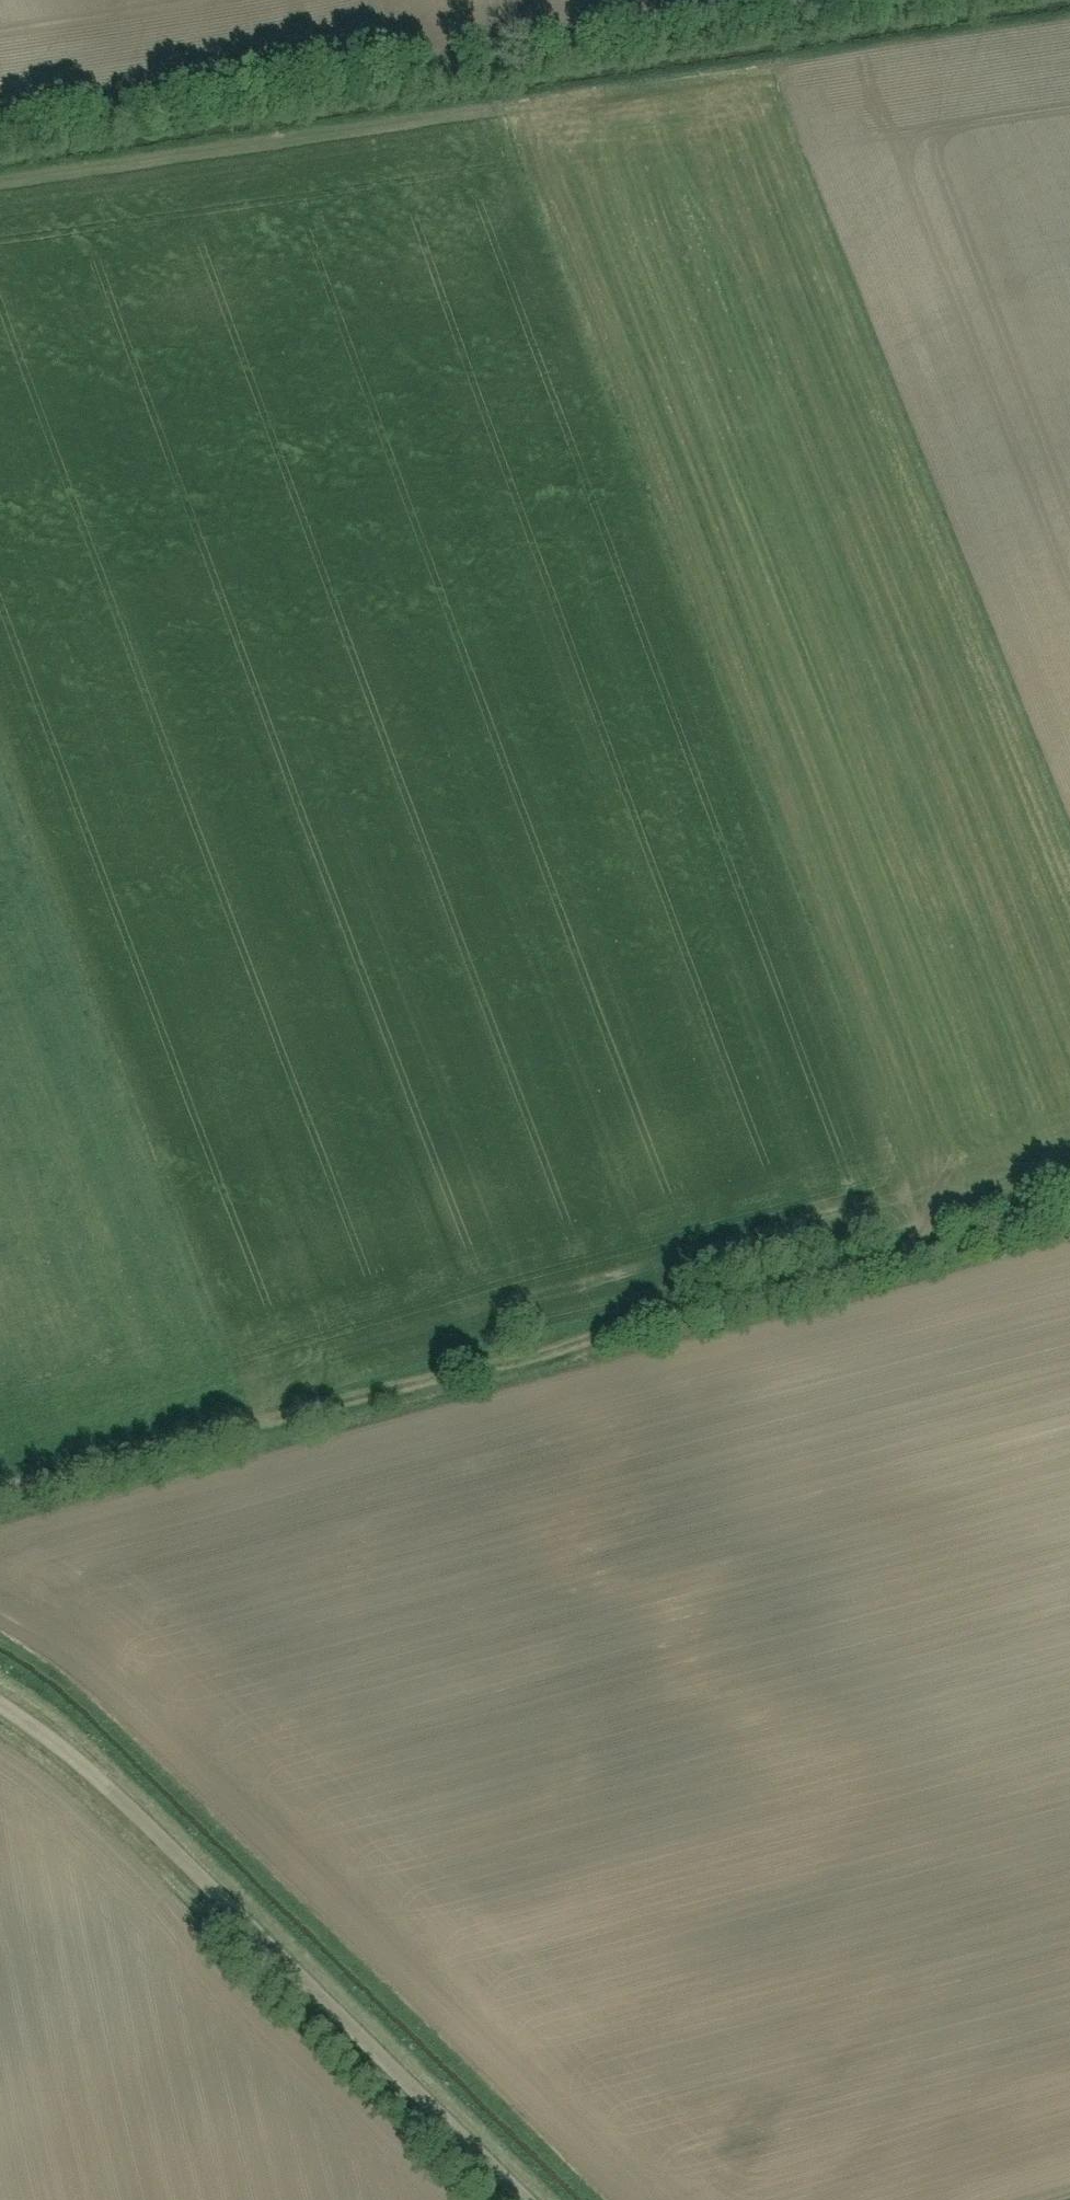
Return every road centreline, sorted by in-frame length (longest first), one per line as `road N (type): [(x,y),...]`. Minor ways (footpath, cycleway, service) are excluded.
road 1 (track): [(1069,1211),(380,1395),(0,1483)]
road 2 (track): [(972,0),(0,141)]
road 3 (residential): [(516,2199),(317,2003),(0,1710)]

